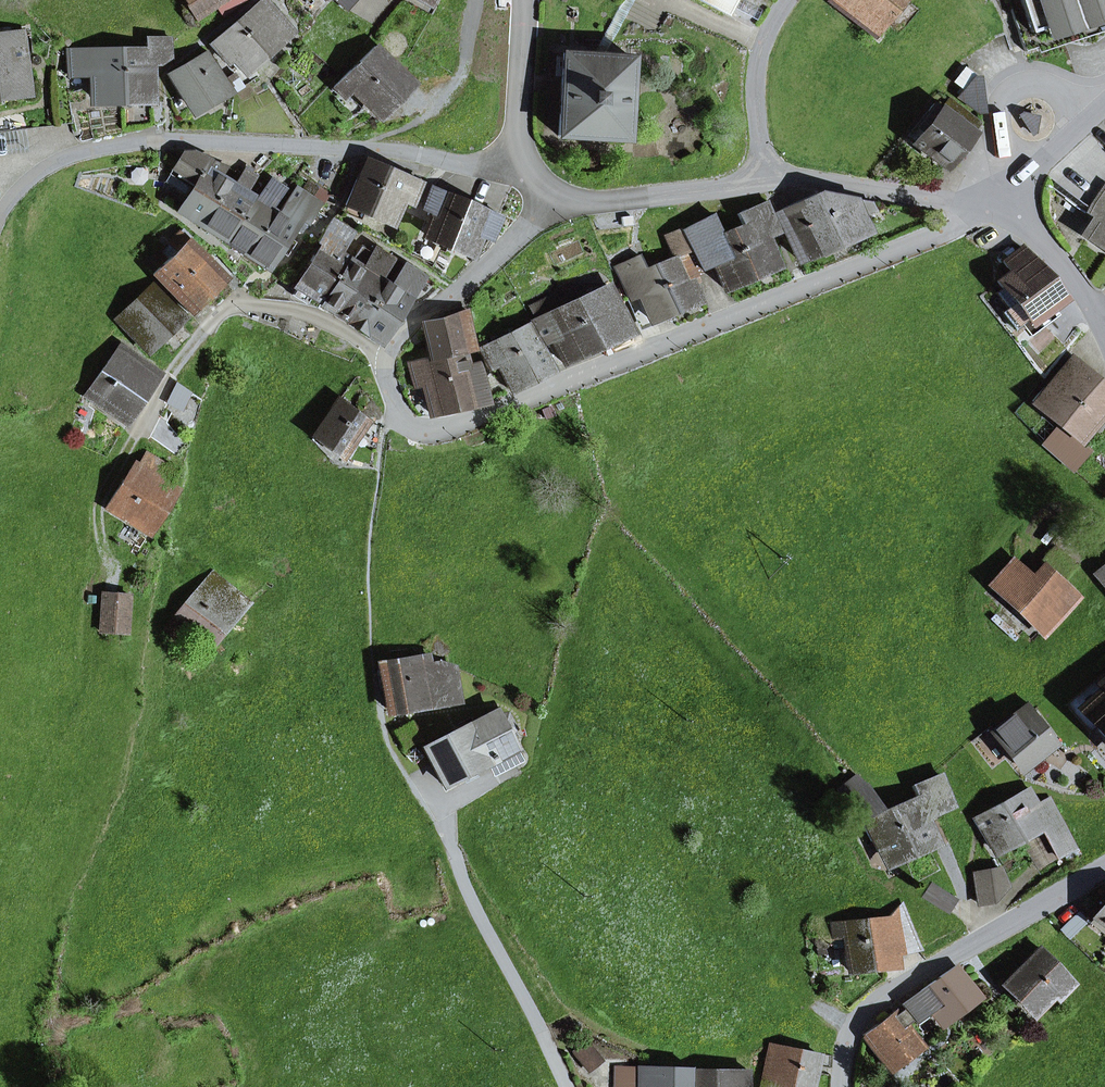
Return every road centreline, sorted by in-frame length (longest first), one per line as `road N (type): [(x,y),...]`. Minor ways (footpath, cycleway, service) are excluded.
road 1 (residential): [(995,210),(444,433),(410,428),(385,377),(384,355)]
road 2 (residential): [(527,173),(420,155),(165,140),(43,168),(0,217)]
road 3 (tertiary): [(1104,867),(885,995),(851,1033),(841,1086)]
road 4 (residential): [(569,1086),(451,847),(410,782)]
road 5 (residential): [(384,355),(411,321),(474,279),(558,201)]
road 6 (residential): [(995,210),(829,181),(771,181)]
road 7 (residential): [(771,181),(558,201)]
road 8 (residential): [(787,0),(763,43),(759,72),(771,181)]
road 9 (residential): [(527,173),(517,123),(523,0)]
road 10 (track): [(89,667),(102,501)]
road 11 (tertiary): [(1026,195),(1031,226),(1085,294),(1104,334)]
road 12 (residential): [(255,305),(316,315),(384,355)]
road 13 (tertiary): [(1104,103),(1037,168),(1026,195)]

